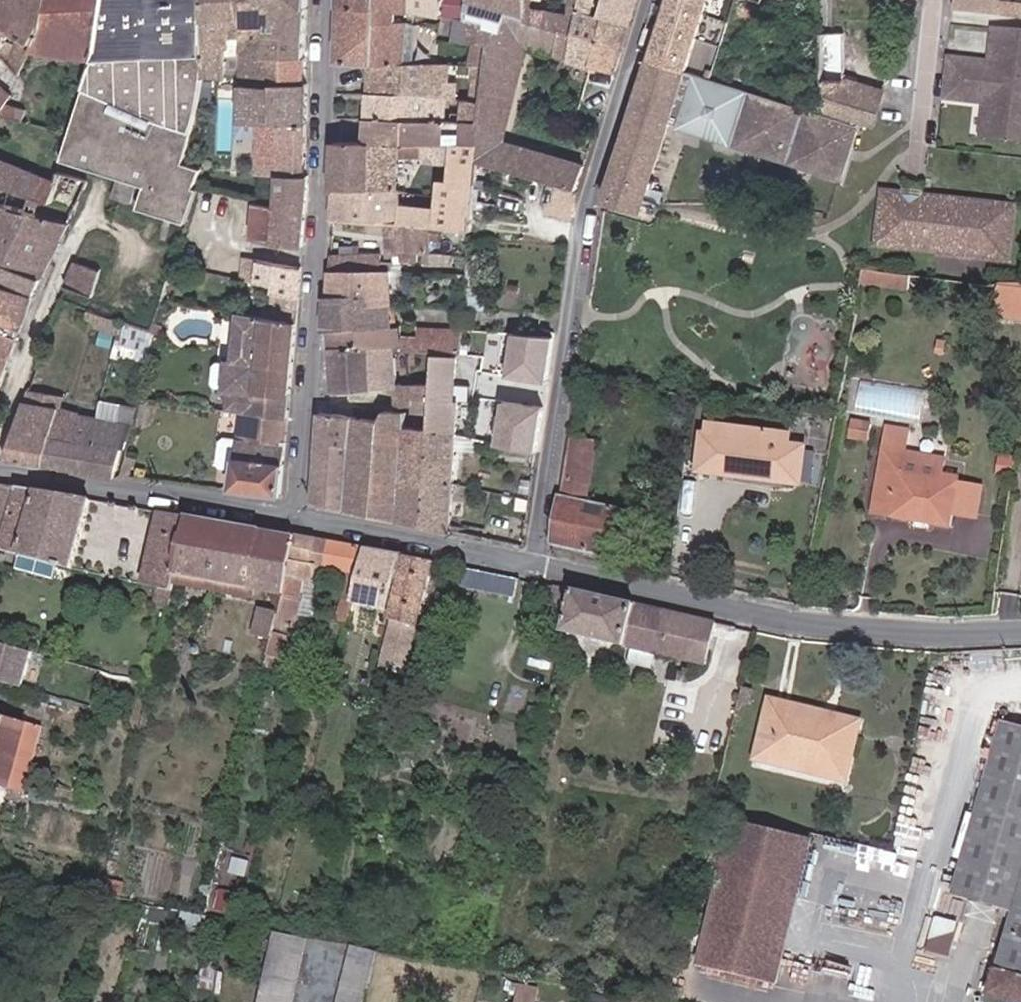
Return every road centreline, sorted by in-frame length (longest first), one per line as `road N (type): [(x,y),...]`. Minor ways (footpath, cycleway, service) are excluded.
road 1 (residential): [(649,0),(591,194),(537,569)]
road 2 (residential): [(291,517),(323,0)]
road 3 (residential): [(1020,634),(909,639),(839,631),(537,569)]
road 4 (residential): [(0,474),(291,517)]
road 5 (residential): [(537,569),(291,517)]
road 6 (residential): [(925,152),(933,0)]

